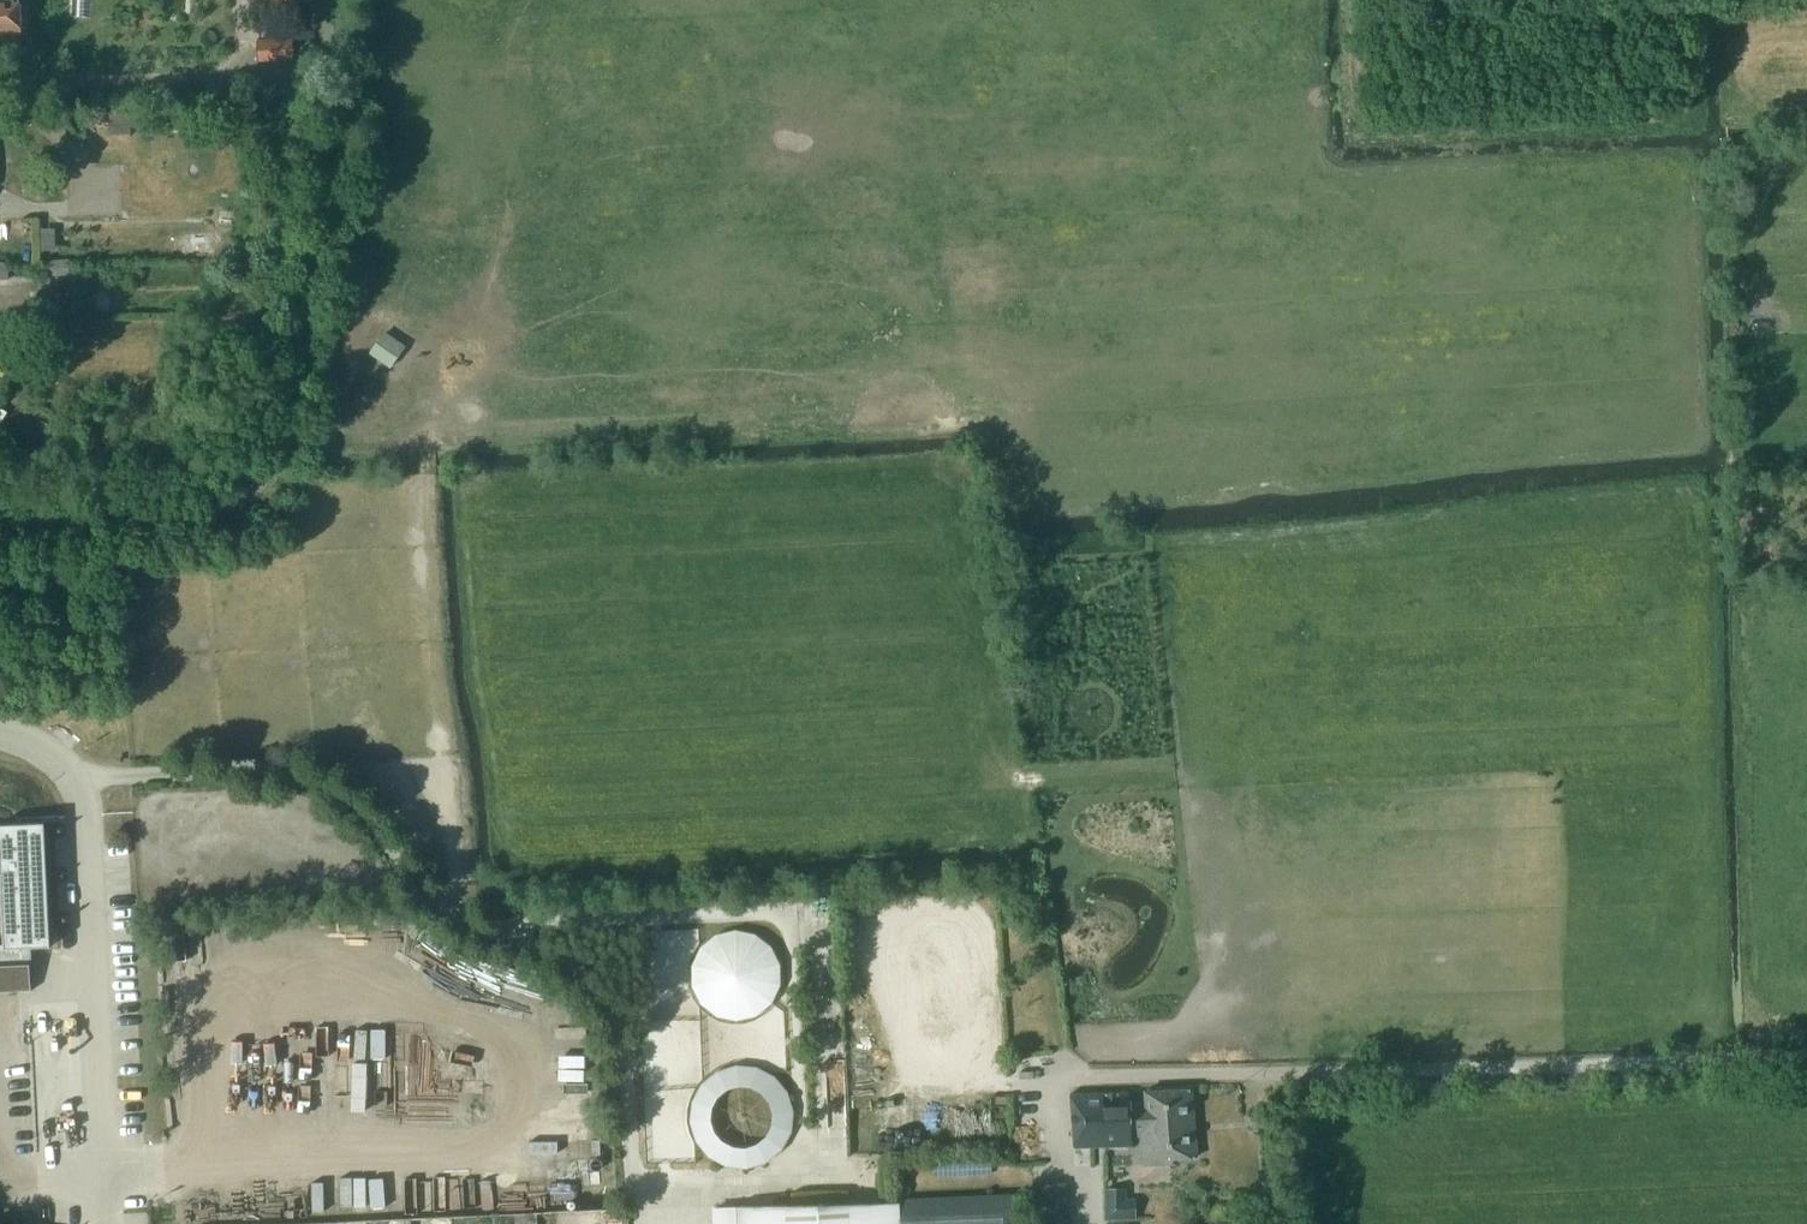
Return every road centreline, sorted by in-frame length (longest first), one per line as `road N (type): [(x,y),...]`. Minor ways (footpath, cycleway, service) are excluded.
road 1 (unclassified): [(1022,1082),(1806,1056)]

